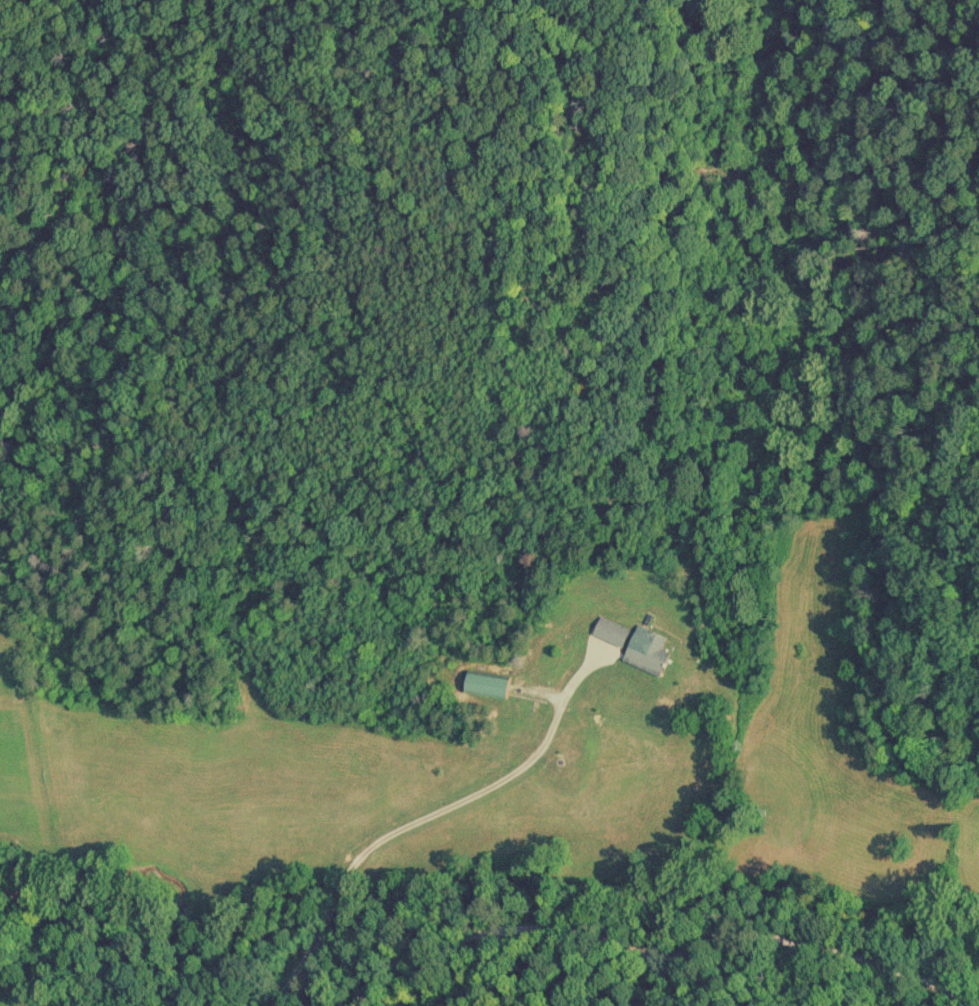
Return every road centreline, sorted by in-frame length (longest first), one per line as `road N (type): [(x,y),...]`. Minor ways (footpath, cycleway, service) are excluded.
road 1 (residential): [(332,1005),(366,962),(402,938),(497,906),(578,912),(635,930),(754,917),(978,988)]

